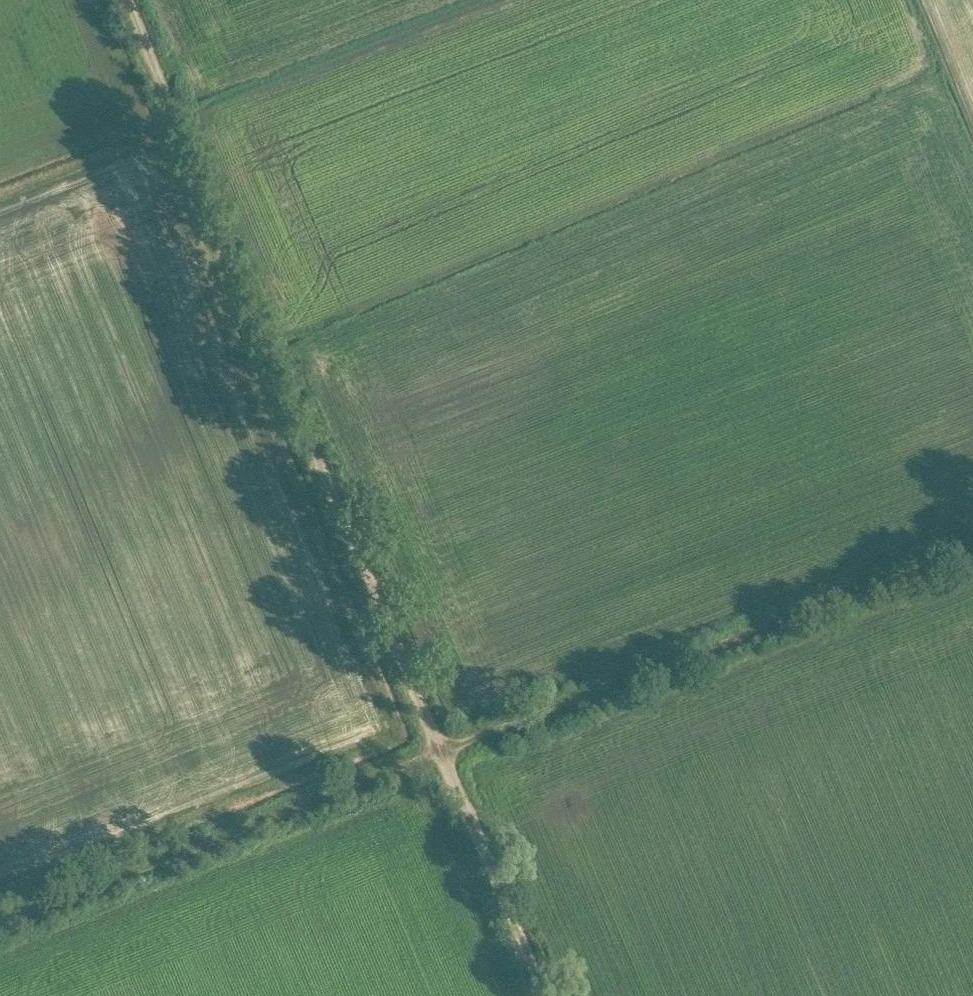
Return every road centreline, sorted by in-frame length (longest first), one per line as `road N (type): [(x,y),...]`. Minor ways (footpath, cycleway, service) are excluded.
road 1 (track): [(119,0),(439,754)]
road 2 (track): [(439,754),(972,547)]
road 3 (track): [(0,923),(439,754)]
road 4 (track): [(439,754),(542,995)]

